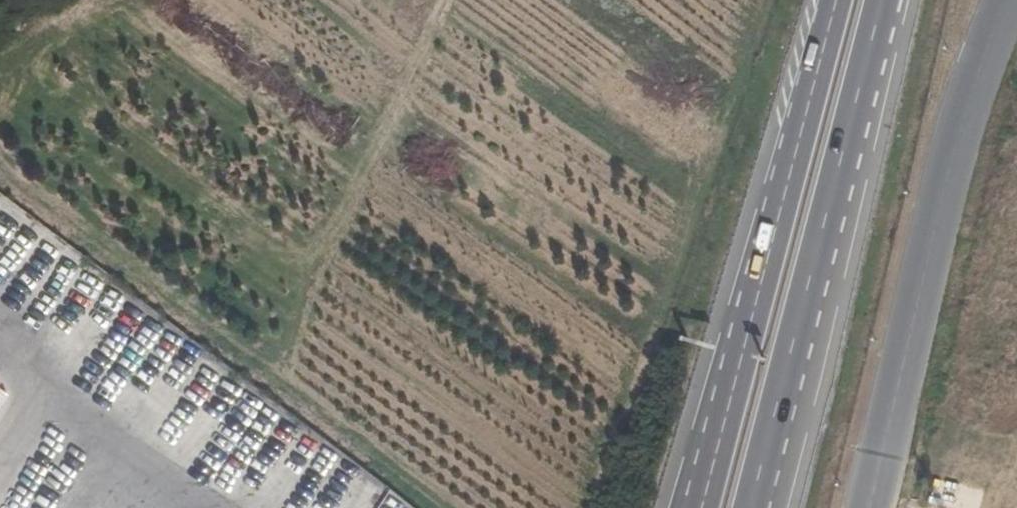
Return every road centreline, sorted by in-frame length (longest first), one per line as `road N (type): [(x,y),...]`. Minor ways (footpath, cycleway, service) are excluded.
road 1 (primary): [(837,0),(702,507)]
road 2 (primary): [(751,507),(885,0)]

